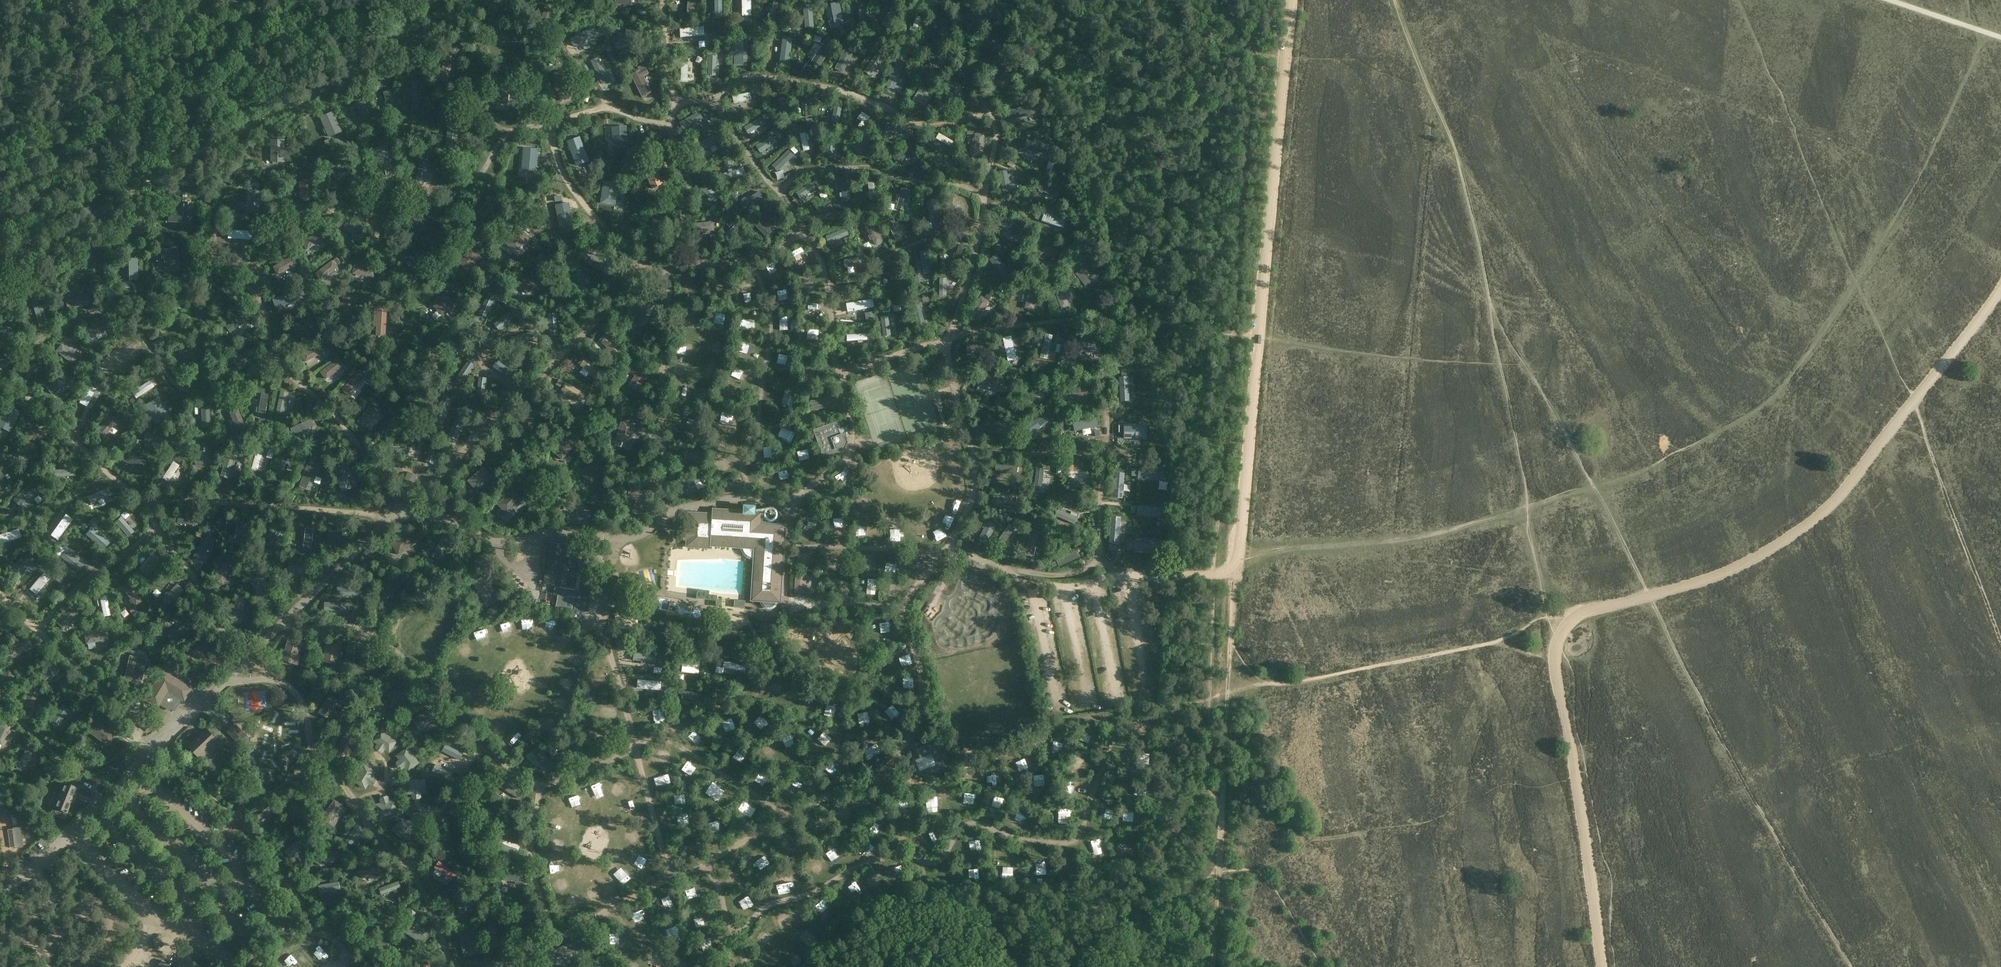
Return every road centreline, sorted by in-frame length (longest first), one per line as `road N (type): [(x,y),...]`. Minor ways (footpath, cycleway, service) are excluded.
road 1 (track): [(1491,304),(1849,966)]
road 2 (track): [(1292,0),(1228,693)]
road 3 (track): [(2000,289),(1857,478),(1808,524),(1700,582),(1559,627)]
road 4 (track): [(26,253),(486,0)]
road 5 (track): [(1559,627),(1603,966)]
road 6 (track): [(1559,627),(1228,693)]
road 7 (track): [(1228,693),(1212,966)]
road 8 (track): [(1219,871),(1263,872),(1320,966)]

